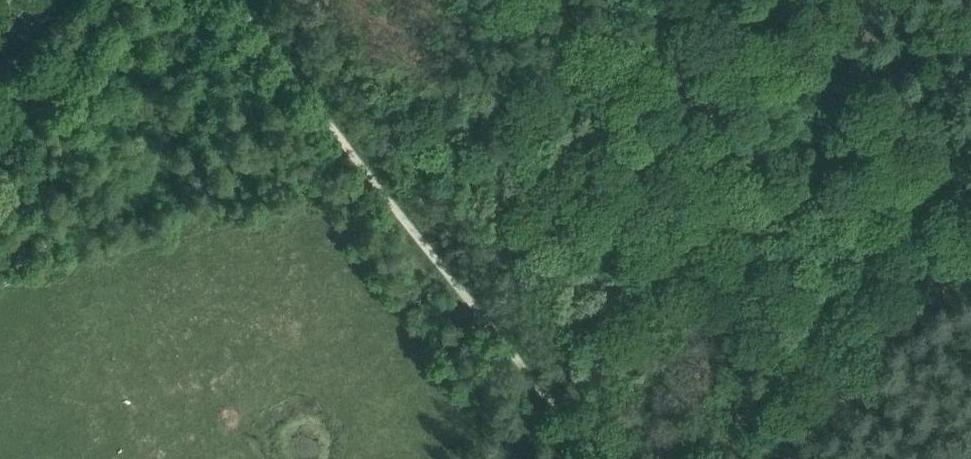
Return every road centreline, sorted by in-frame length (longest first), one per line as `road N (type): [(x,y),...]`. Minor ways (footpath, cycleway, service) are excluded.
road 1 (track): [(609,458),(232,0)]
road 2 (track): [(787,458),(970,263)]
road 3 (track): [(116,0),(0,131)]

